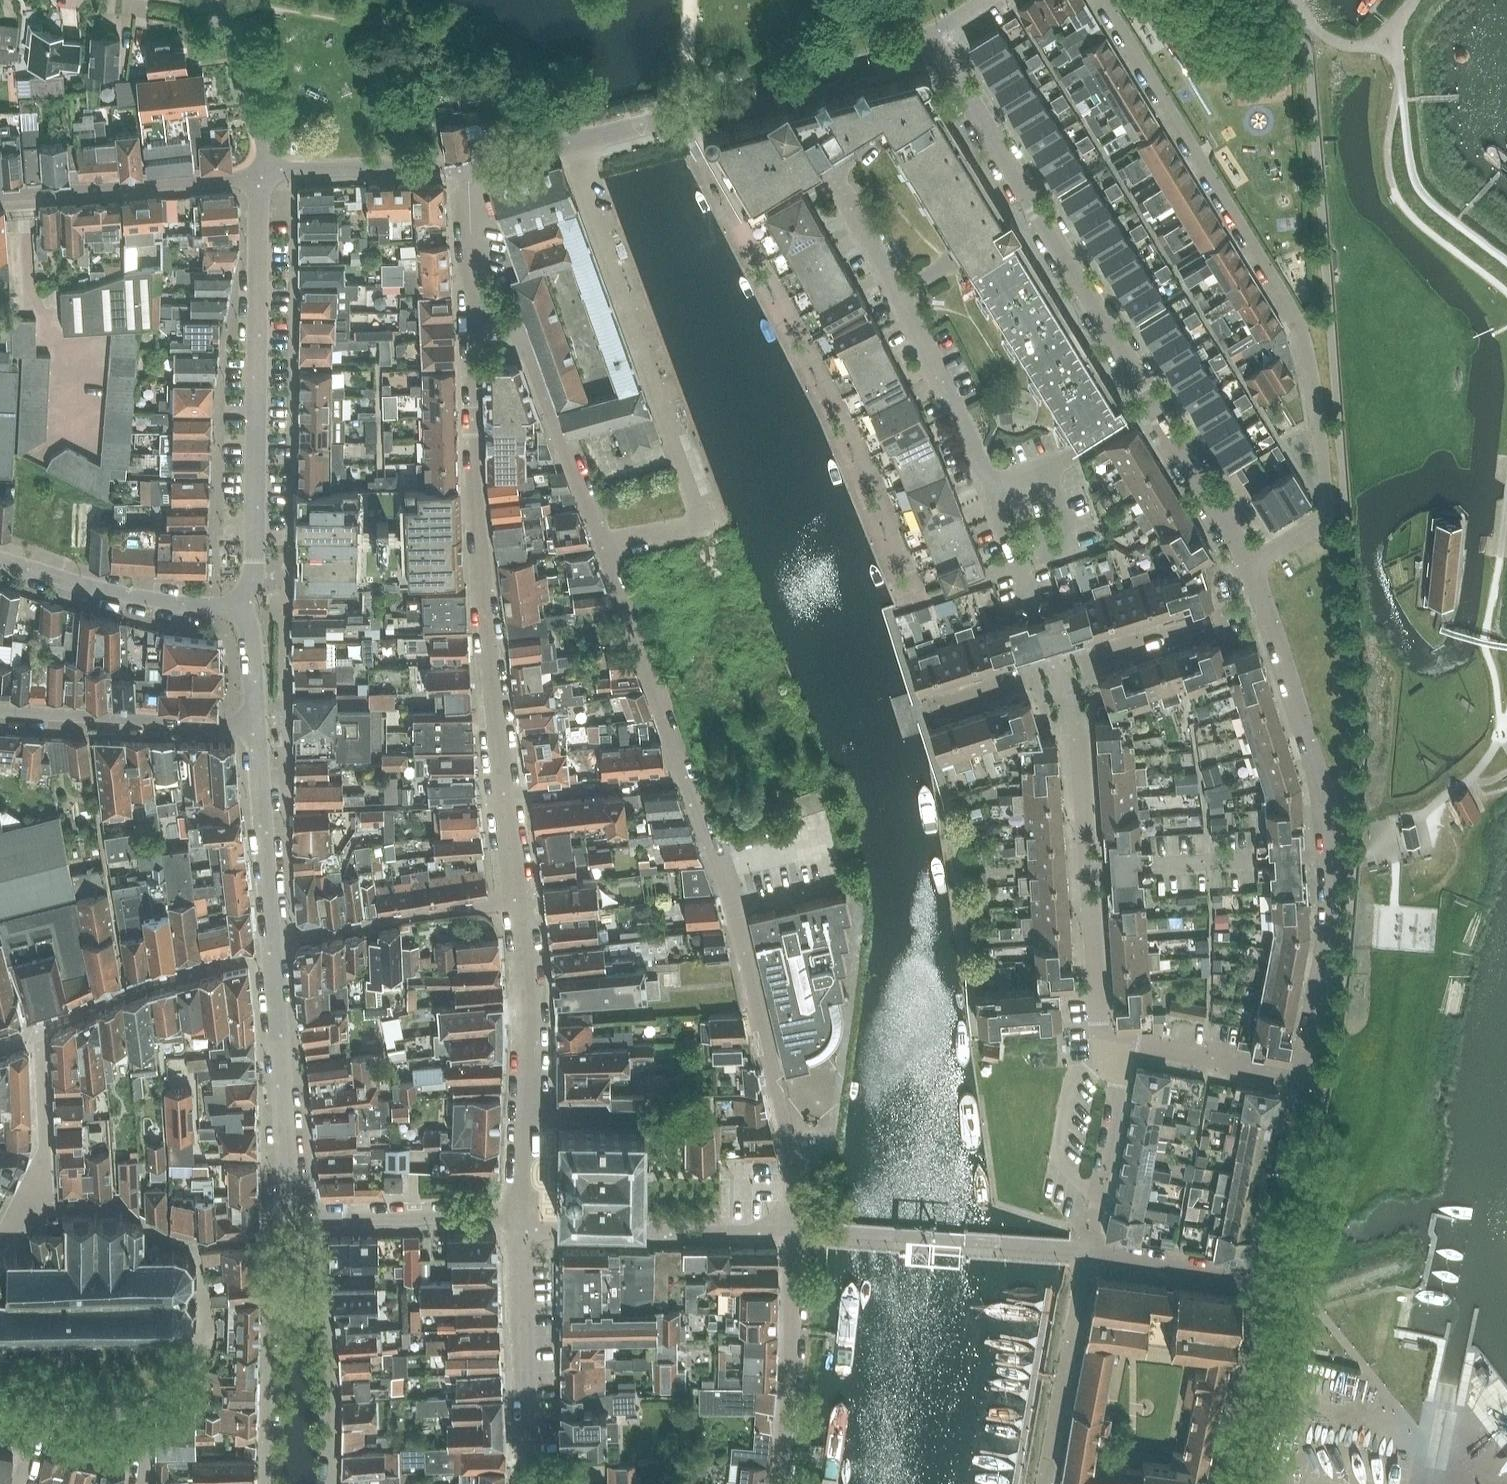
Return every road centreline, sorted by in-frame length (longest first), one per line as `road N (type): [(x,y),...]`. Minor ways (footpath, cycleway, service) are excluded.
road 1 (residential): [(1104,0),(1300,327),(1329,510),(1250,569)]
road 2 (residential): [(930,35),(1250,569)]
road 3 (residential): [(502,802),(481,575),(469,303)]
road 4 (residential): [(291,1222),(258,724)]
road 5 (residential): [(604,541),(694,526),(699,507),(574,145)]
road 6 (residential): [(1265,609),(1332,824),(1333,909),(1303,1080)]
road 7 (residential): [(790,1233),(779,1091),(721,867),(688,775)]
road 8 (residential): [(243,610),(253,578),(264,175)]
road 9 (residential): [(523,1229),(526,1004),(502,802)]
road 10 (residential): [(574,145),(930,35)]
road 11 (residential): [(1088,1255),(790,1233)]
road 12 (residential): [(604,541),(516,324),(469,303)]
road 13 (residential): [(323,1483),(322,1270),(291,1222)]
road 14 (residential): [(790,1233),(523,1229)]
road 15 (residential): [(291,1222),(276,1242),(272,1483)]
road 16 (residential): [(0,196),(264,175)]
road 17 (residential): [(0,709),(258,724)]
road 18 (residential): [(532,1483),(523,1229)]
road 19 (residential): [(776,1483),(790,1233)]
road 20 (residential): [(243,610),(122,592),(0,559)]
road 21 (residential): [(688,775),(604,541)]
road 22 (residential): [(523,1229),(501,1219),(291,1222)]
road 23 (residential): [(1046,1483),(1088,1255)]
road 24 (residential): [(1303,1080),(1260,1282)]
road 25 (residential): [(264,175),(469,164)]
road 26 (residential): [(1219,1483),(1260,1282)]
road 27 (residential): [(1071,670),(1213,618),(1265,609)]
road 28 (residential): [(1086,870),(1071,670)]
road 29 (residential): [(1120,1045),(1093,1038),(1086,870)]
road 30 (residential): [(502,802),(688,775)]
road 31 (residential): [(1303,1080),(1120,1045)]
road 32 (residential): [(264,175),(256,121),(210,0)]
road 33 (residential): [(1260,1282),(1088,1255)]
road 34 (residential): [(140,1483),(139,1422),(38,1414)]
road 35 (residential): [(1097,1199),(1120,1045)]
road 36 (residential): [(921,713),(1056,674)]
road 37 (residential): [(469,303),(469,164)]

